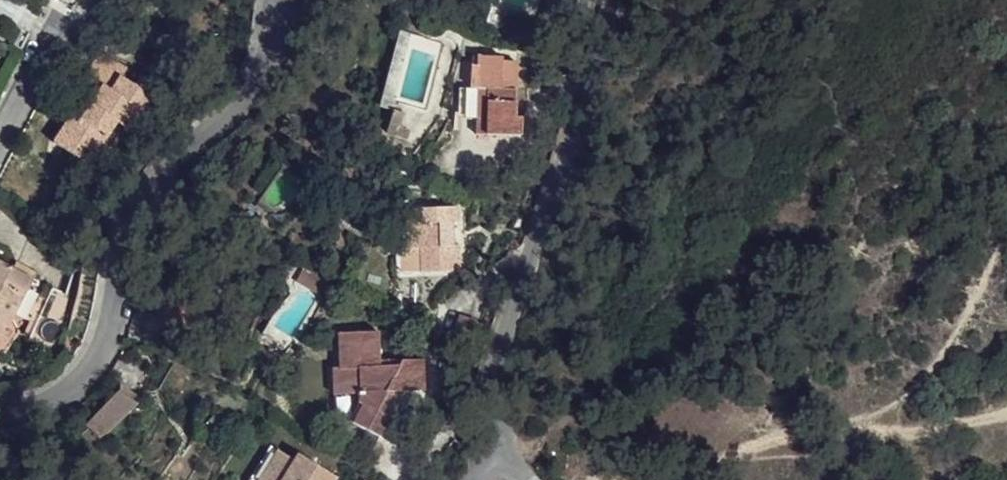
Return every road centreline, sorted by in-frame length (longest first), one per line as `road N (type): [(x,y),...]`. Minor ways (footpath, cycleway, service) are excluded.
road 1 (residential): [(274,0),(242,97),(161,188),(125,243),(94,352),(41,407),(0,408)]
road 2 (residential): [(626,0),(506,375),(498,451)]
road 3 (track): [(645,479),(791,434),(848,425),(931,431),(1006,406)]
road 4 (residential): [(0,134),(58,28)]

